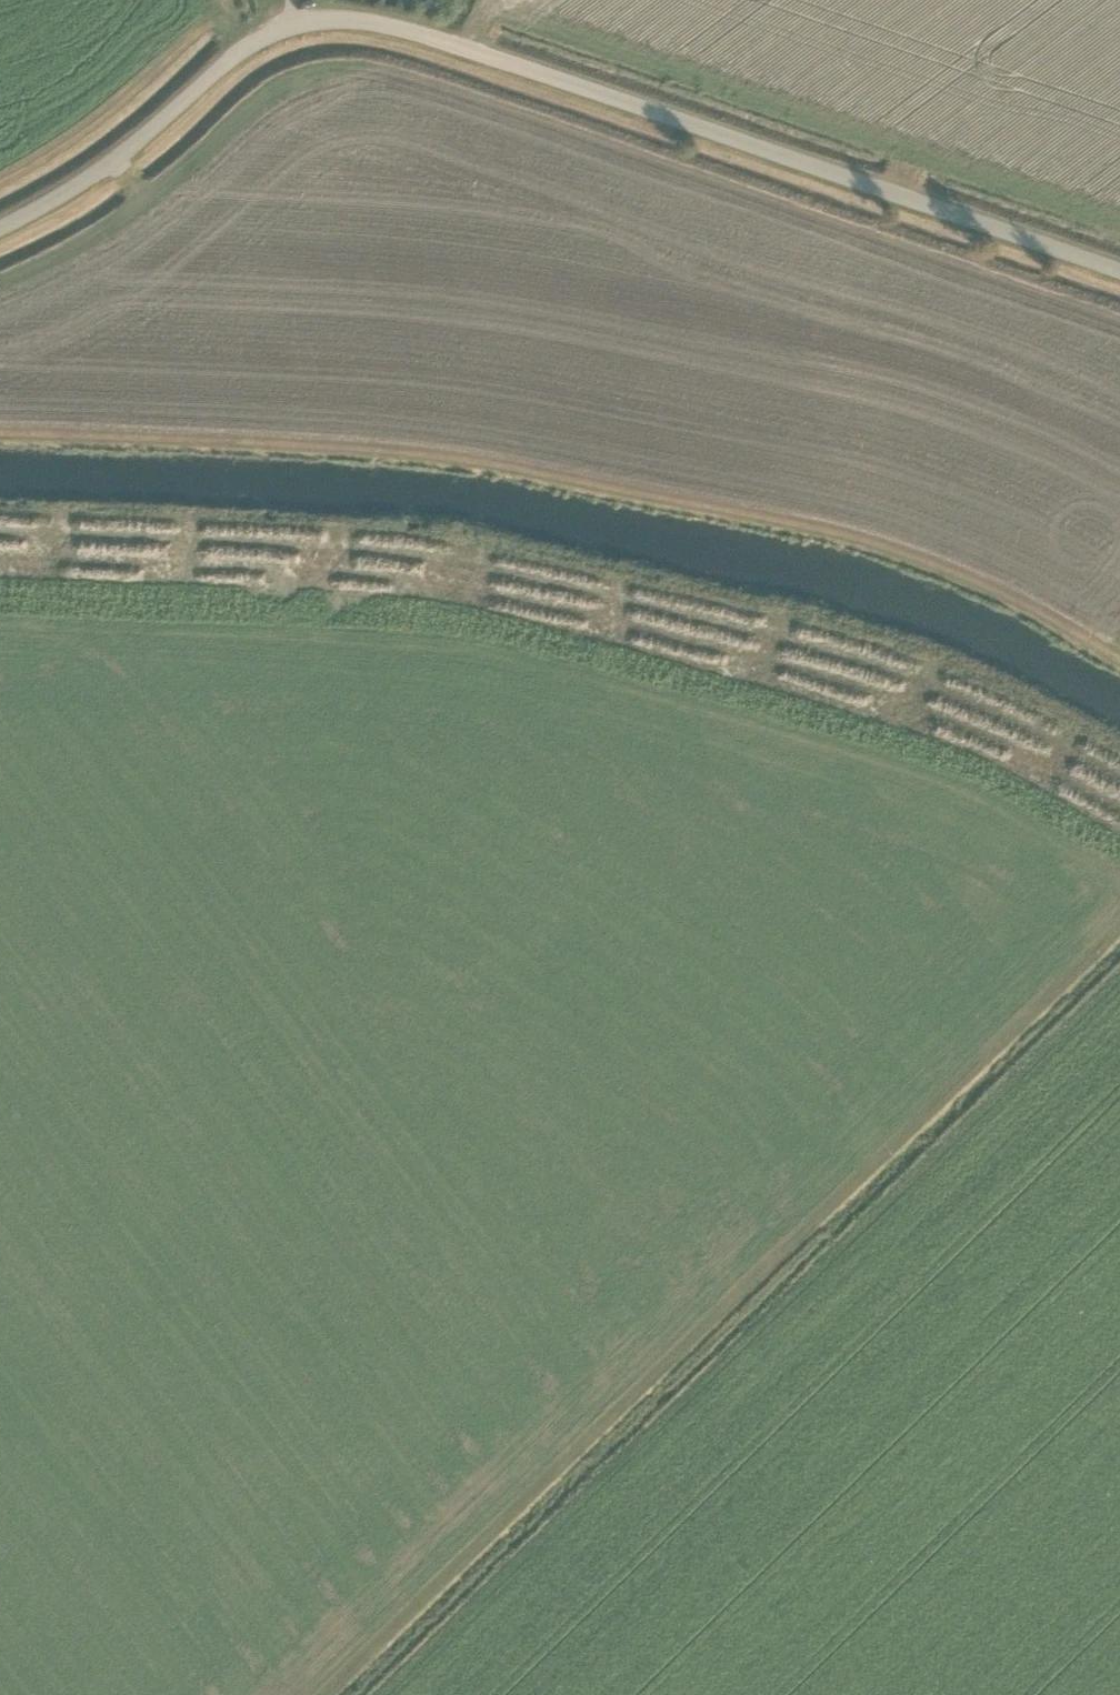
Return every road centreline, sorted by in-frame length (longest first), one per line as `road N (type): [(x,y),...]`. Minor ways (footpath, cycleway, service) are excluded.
road 1 (tertiary): [(0,226),(124,150),(238,52),(279,32),(358,22),(1119,277)]

